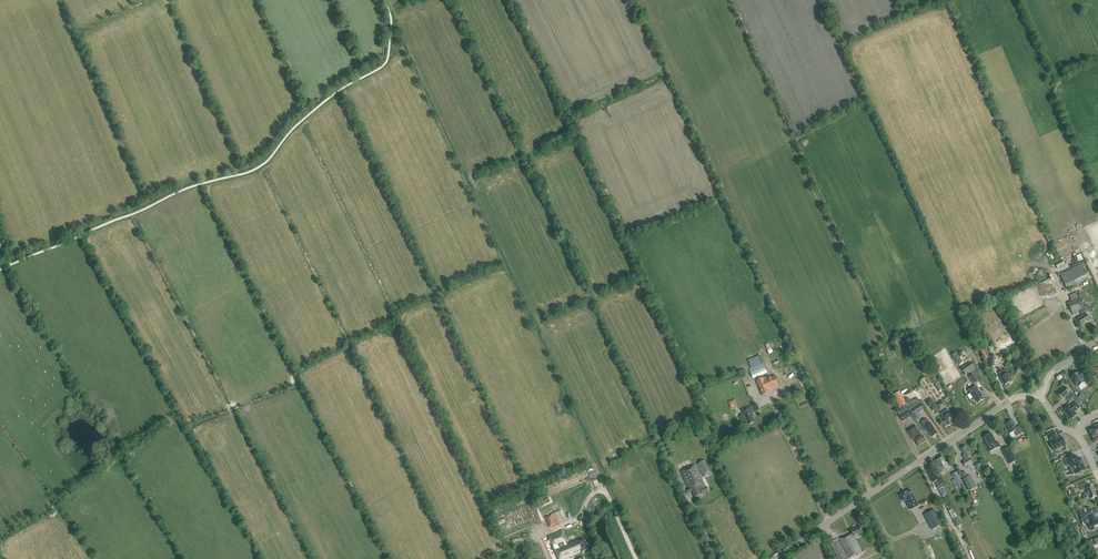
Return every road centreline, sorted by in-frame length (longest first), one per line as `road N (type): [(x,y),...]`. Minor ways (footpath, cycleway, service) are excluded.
road 1 (tertiary): [(775,558),(1006,403),(1039,394)]

